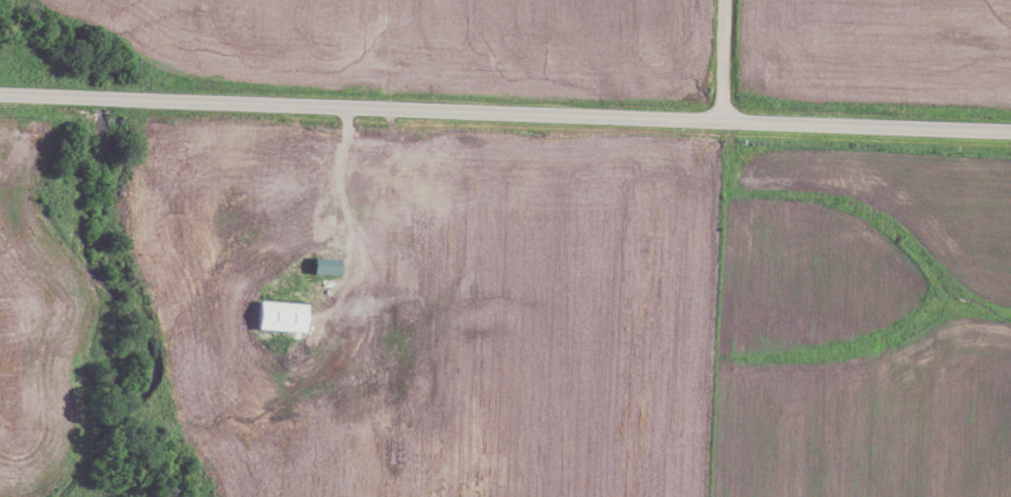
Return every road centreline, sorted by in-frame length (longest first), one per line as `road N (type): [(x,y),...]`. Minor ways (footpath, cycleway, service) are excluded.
road 1 (secondary): [(1010,131),(0,94)]
road 2 (residential): [(722,121),(726,0)]

